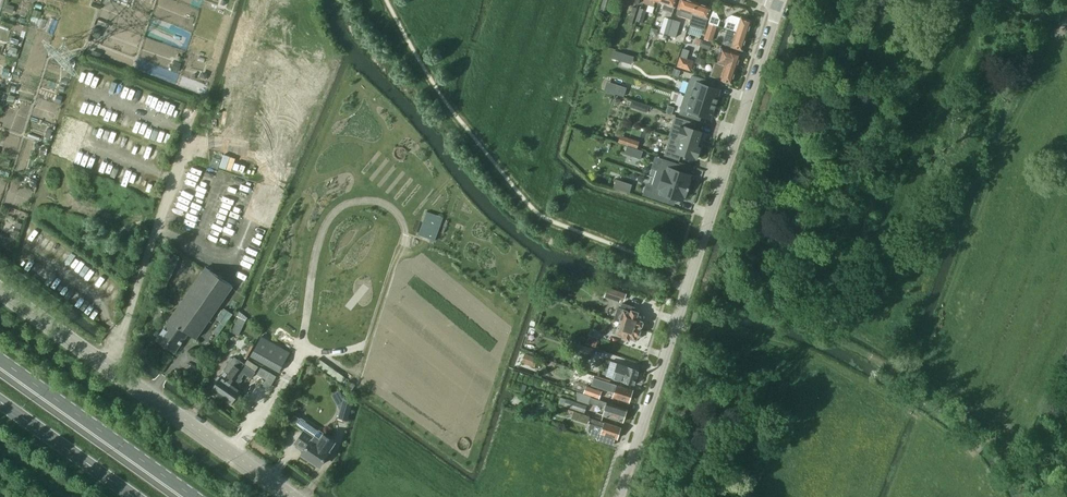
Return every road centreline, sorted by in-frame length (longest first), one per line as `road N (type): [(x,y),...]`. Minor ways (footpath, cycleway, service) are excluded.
road 1 (unclassified): [(619,496),(778,6)]
road 2 (unclassified): [(292,496),(0,290)]
road 3 (secondary): [(191,496),(0,361)]
road 4 (secondary): [(0,403),(133,496)]

